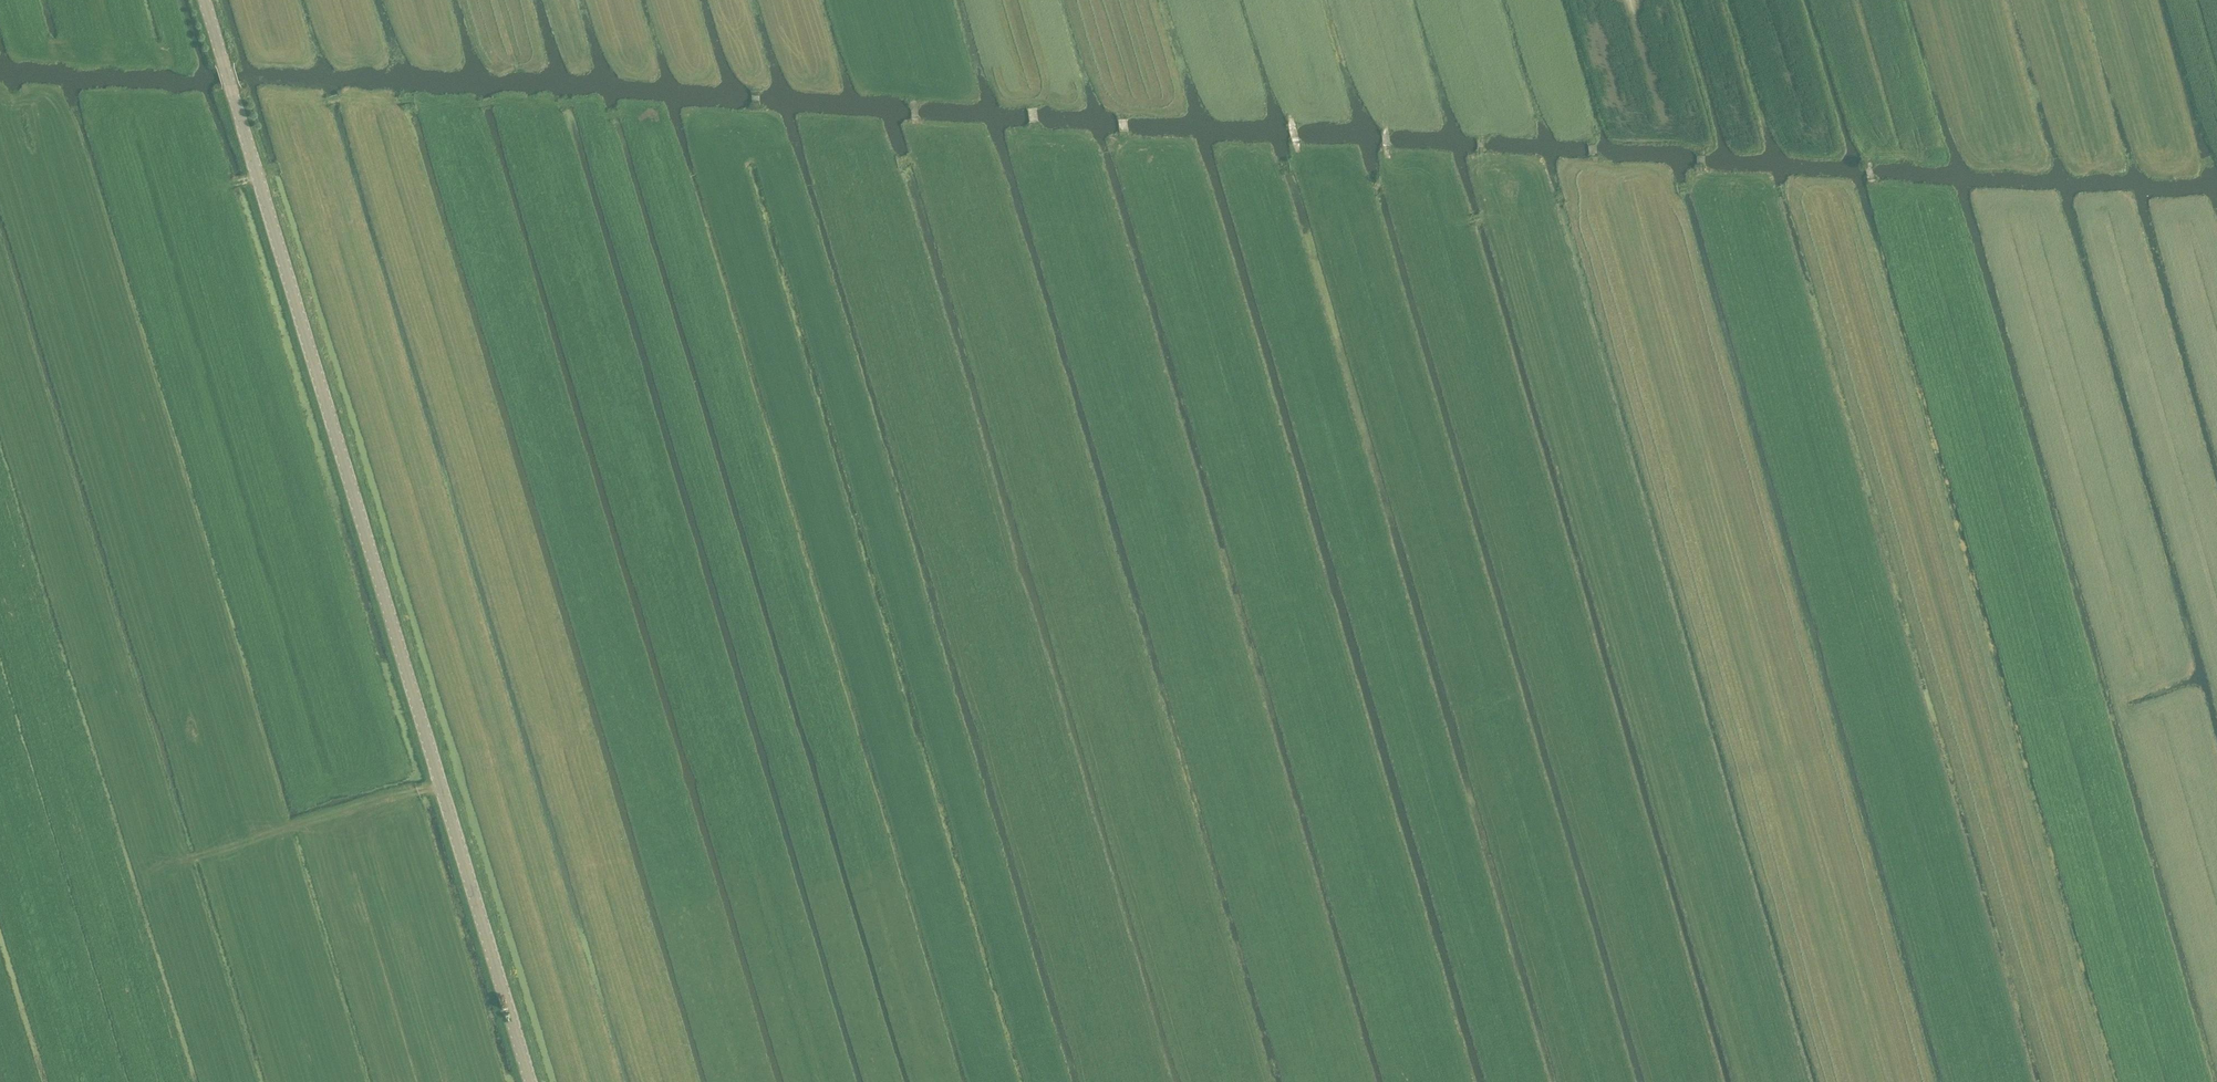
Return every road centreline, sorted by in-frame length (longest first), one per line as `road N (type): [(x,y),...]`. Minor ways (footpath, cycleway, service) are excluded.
road 1 (unclassified): [(534,1081),(204,0)]

